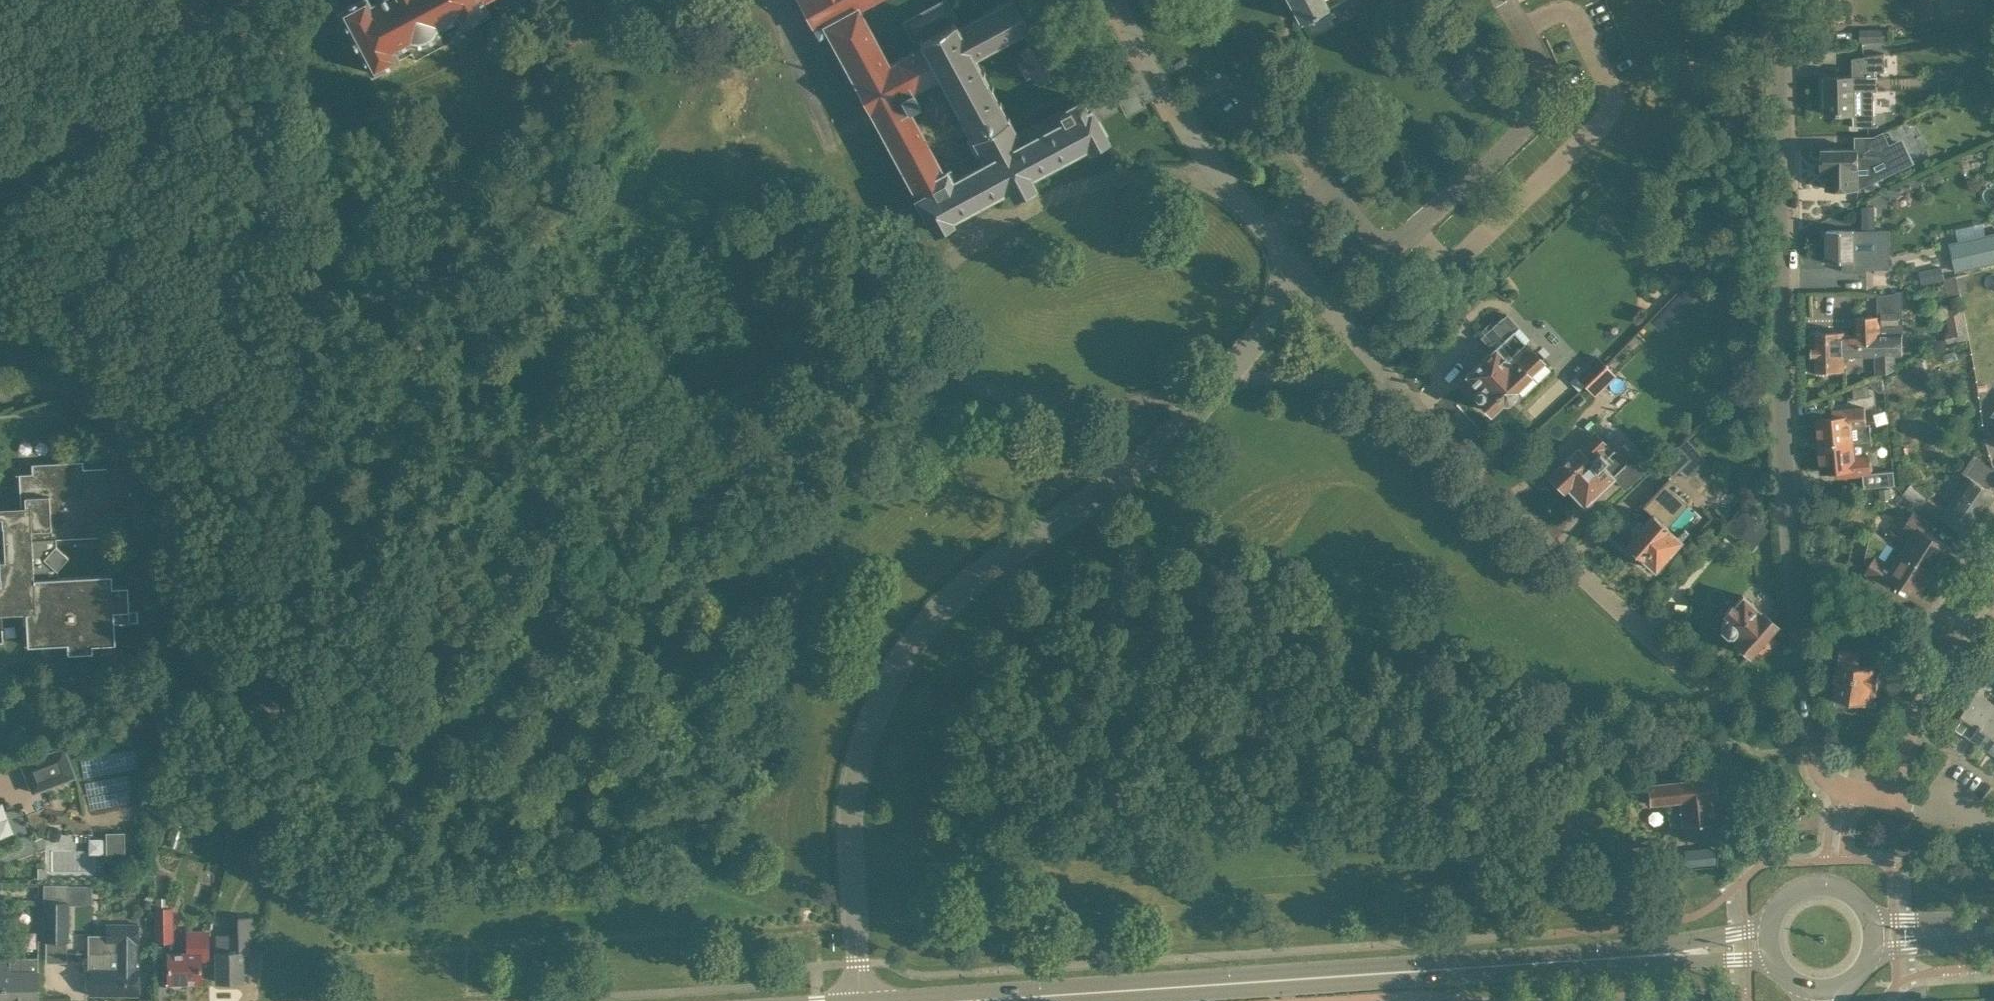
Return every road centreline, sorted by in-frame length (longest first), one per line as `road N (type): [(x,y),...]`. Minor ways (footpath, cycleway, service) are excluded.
road 1 (residential): [(1838,788),(1815,764),(1797,634),(1779,327),(1779,0)]
road 2 (residential): [(858,1000),(849,793),(862,740),(896,666),(978,572),(1123,476),(1215,389)]
road 3 (secondary): [(947,1000),(1676,953)]
road 4 (residential): [(1228,186),(1156,173),(1089,183),(962,249),(938,273),(927,311),(945,362),(1021,400),(1105,407),(1215,389)]
road 5 (residential): [(1718,702),(1420,416)]
road 6 (residential): [(1878,787),(1892,777),(1958,635),(1993,578)]
road 7 (residential): [(1228,186),(1118,0)]
road 8 (residential): [(1220,385),(1331,381),(1420,416)]
road 9 (residential): [(1420,416),(1287,266)]
road 10 (secondary): [(1872,917),(1848,890),(1814,882),(1782,897),(1765,928)]
road 11 (residential): [(1220,385),(1282,308),(1287,266)]
road 12 (residential): [(1878,787),(1898,804),(1993,821)]
road 13 (secondary): [(1993,929),(1872,917)]
road 14 (secondary): [(1875,948),(1993,930)]

